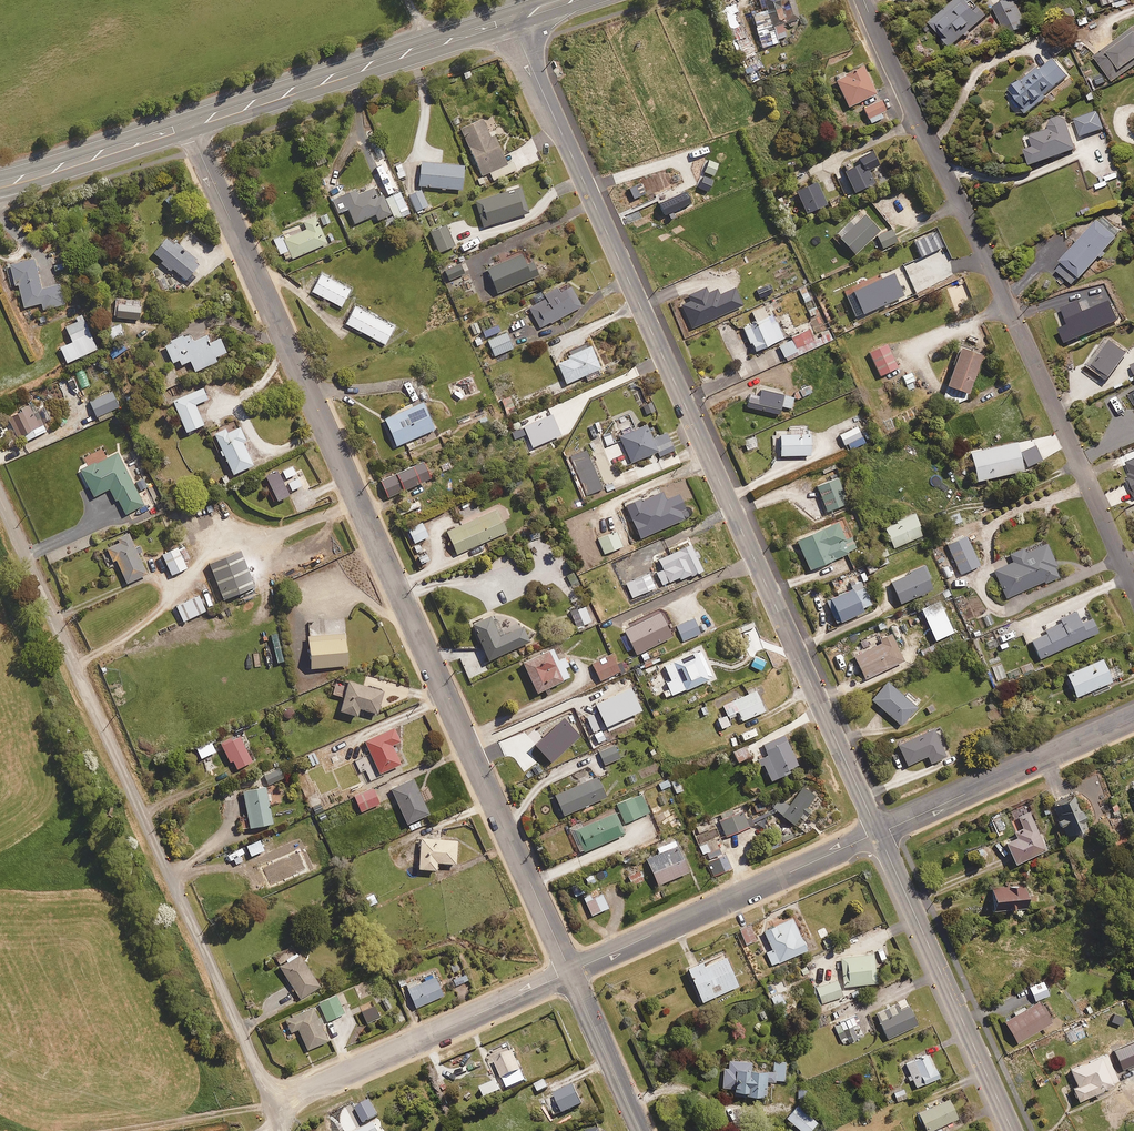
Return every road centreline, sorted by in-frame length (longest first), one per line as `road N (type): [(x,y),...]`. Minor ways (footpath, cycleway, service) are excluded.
road 1 (residential): [(570,973),(190,128)]
road 2 (residential): [(879,833),(513,22)]
road 3 (residential): [(0,502),(273,1105)]
road 4 (residential): [(1133,591),(863,0)]
road 5 (trunk): [(513,22),(190,128)]
road 6 (residential): [(570,973),(879,833)]
road 7 (residential): [(1013,1130),(879,833)]
road 8 (residential): [(273,1105),(570,973)]
road 9 (residential): [(879,833),(1133,718)]
road 10 (trunk): [(190,128),(0,187)]
road 11 (residential): [(641,1130),(570,973)]

